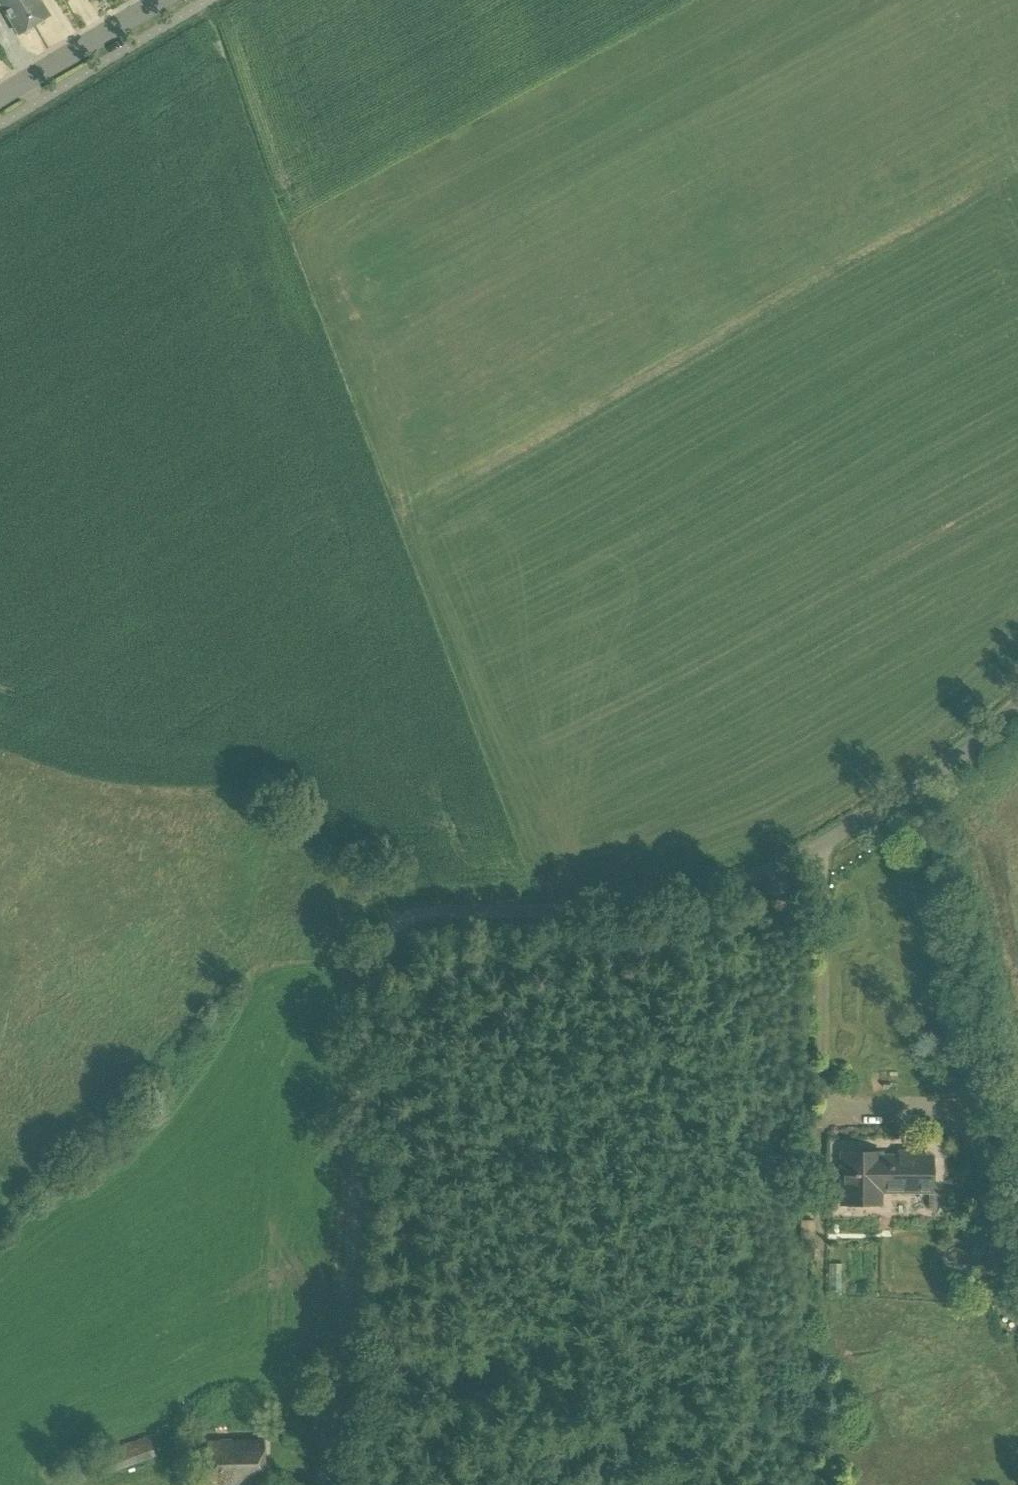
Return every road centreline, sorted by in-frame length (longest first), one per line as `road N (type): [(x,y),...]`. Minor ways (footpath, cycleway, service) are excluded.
road 1 (unclassified): [(323,1484),(363,978),(376,933),(403,911),(614,904),(740,876),(877,808),(1017,693)]
road 2 (tertiary): [(0,99),(162,0)]

